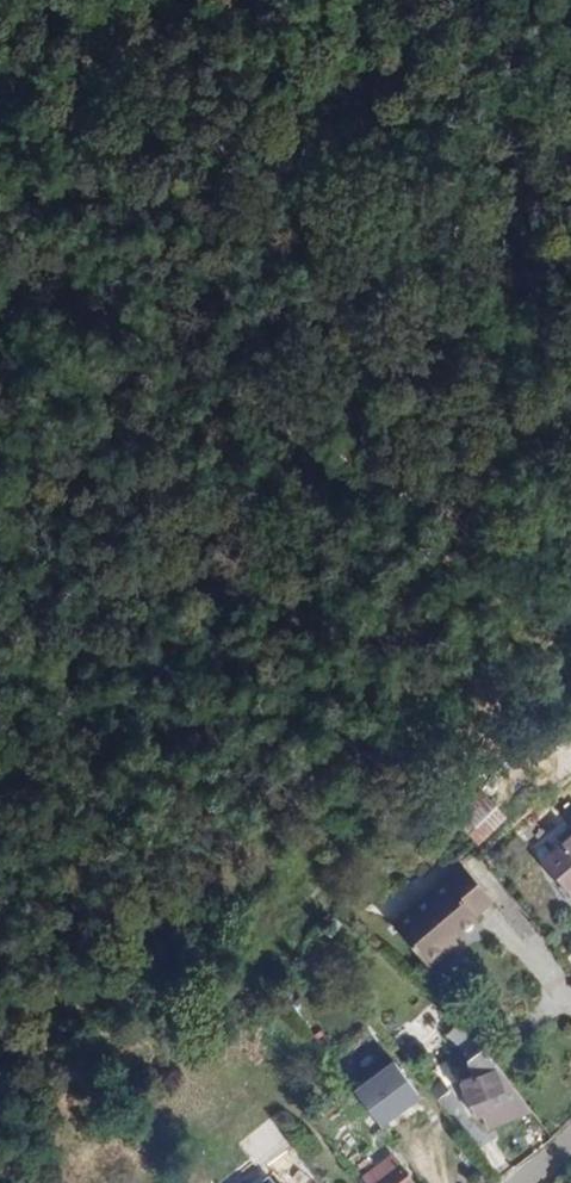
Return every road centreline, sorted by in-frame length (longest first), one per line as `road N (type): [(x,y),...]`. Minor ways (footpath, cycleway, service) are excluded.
road 1 (track): [(570,576),(262,405),(0,241)]

